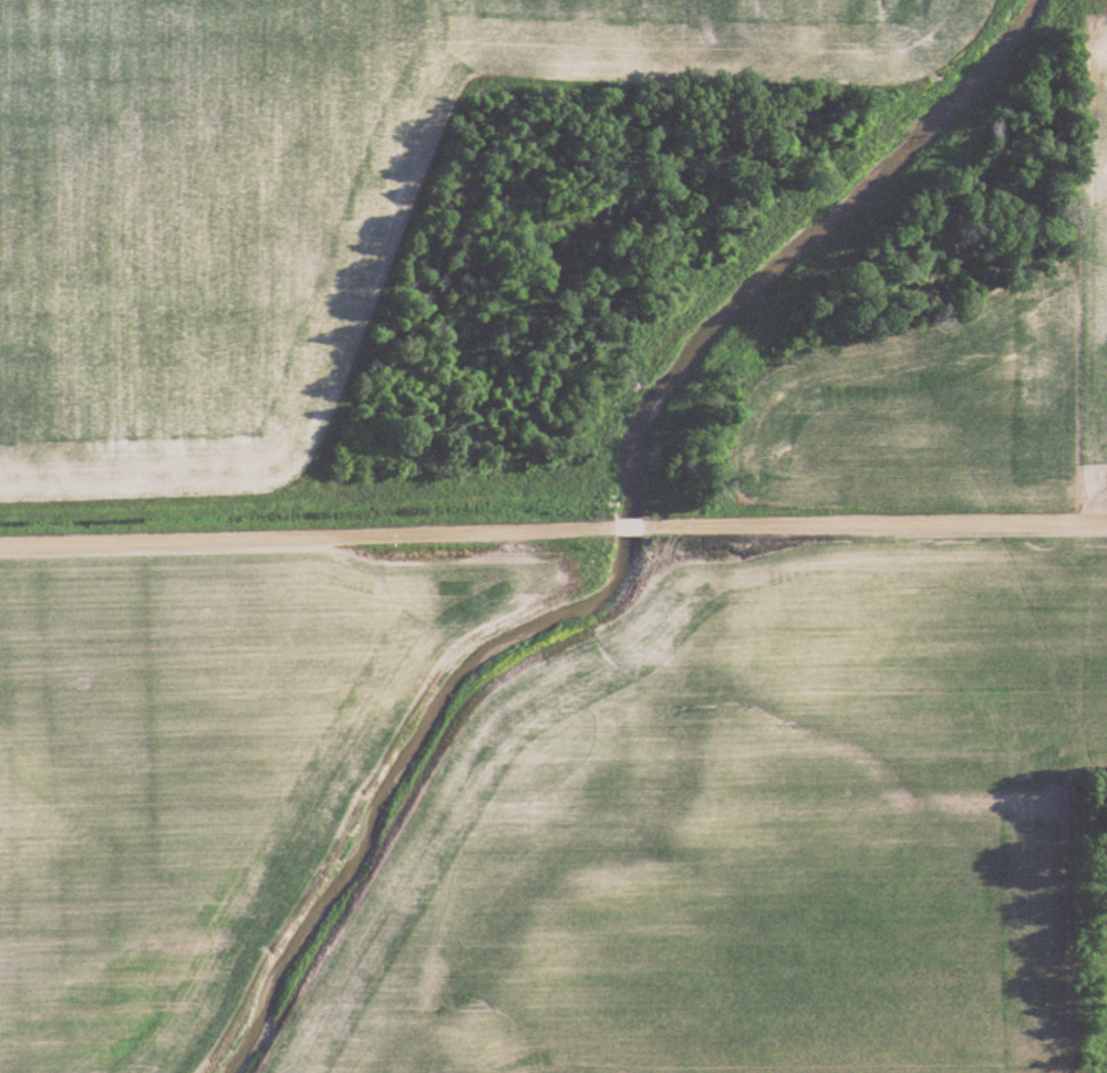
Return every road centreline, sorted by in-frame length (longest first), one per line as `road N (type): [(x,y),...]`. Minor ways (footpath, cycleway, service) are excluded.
road 1 (residential): [(563,532),(0,543)]
road 2 (residential): [(1106,524),(677,529)]

